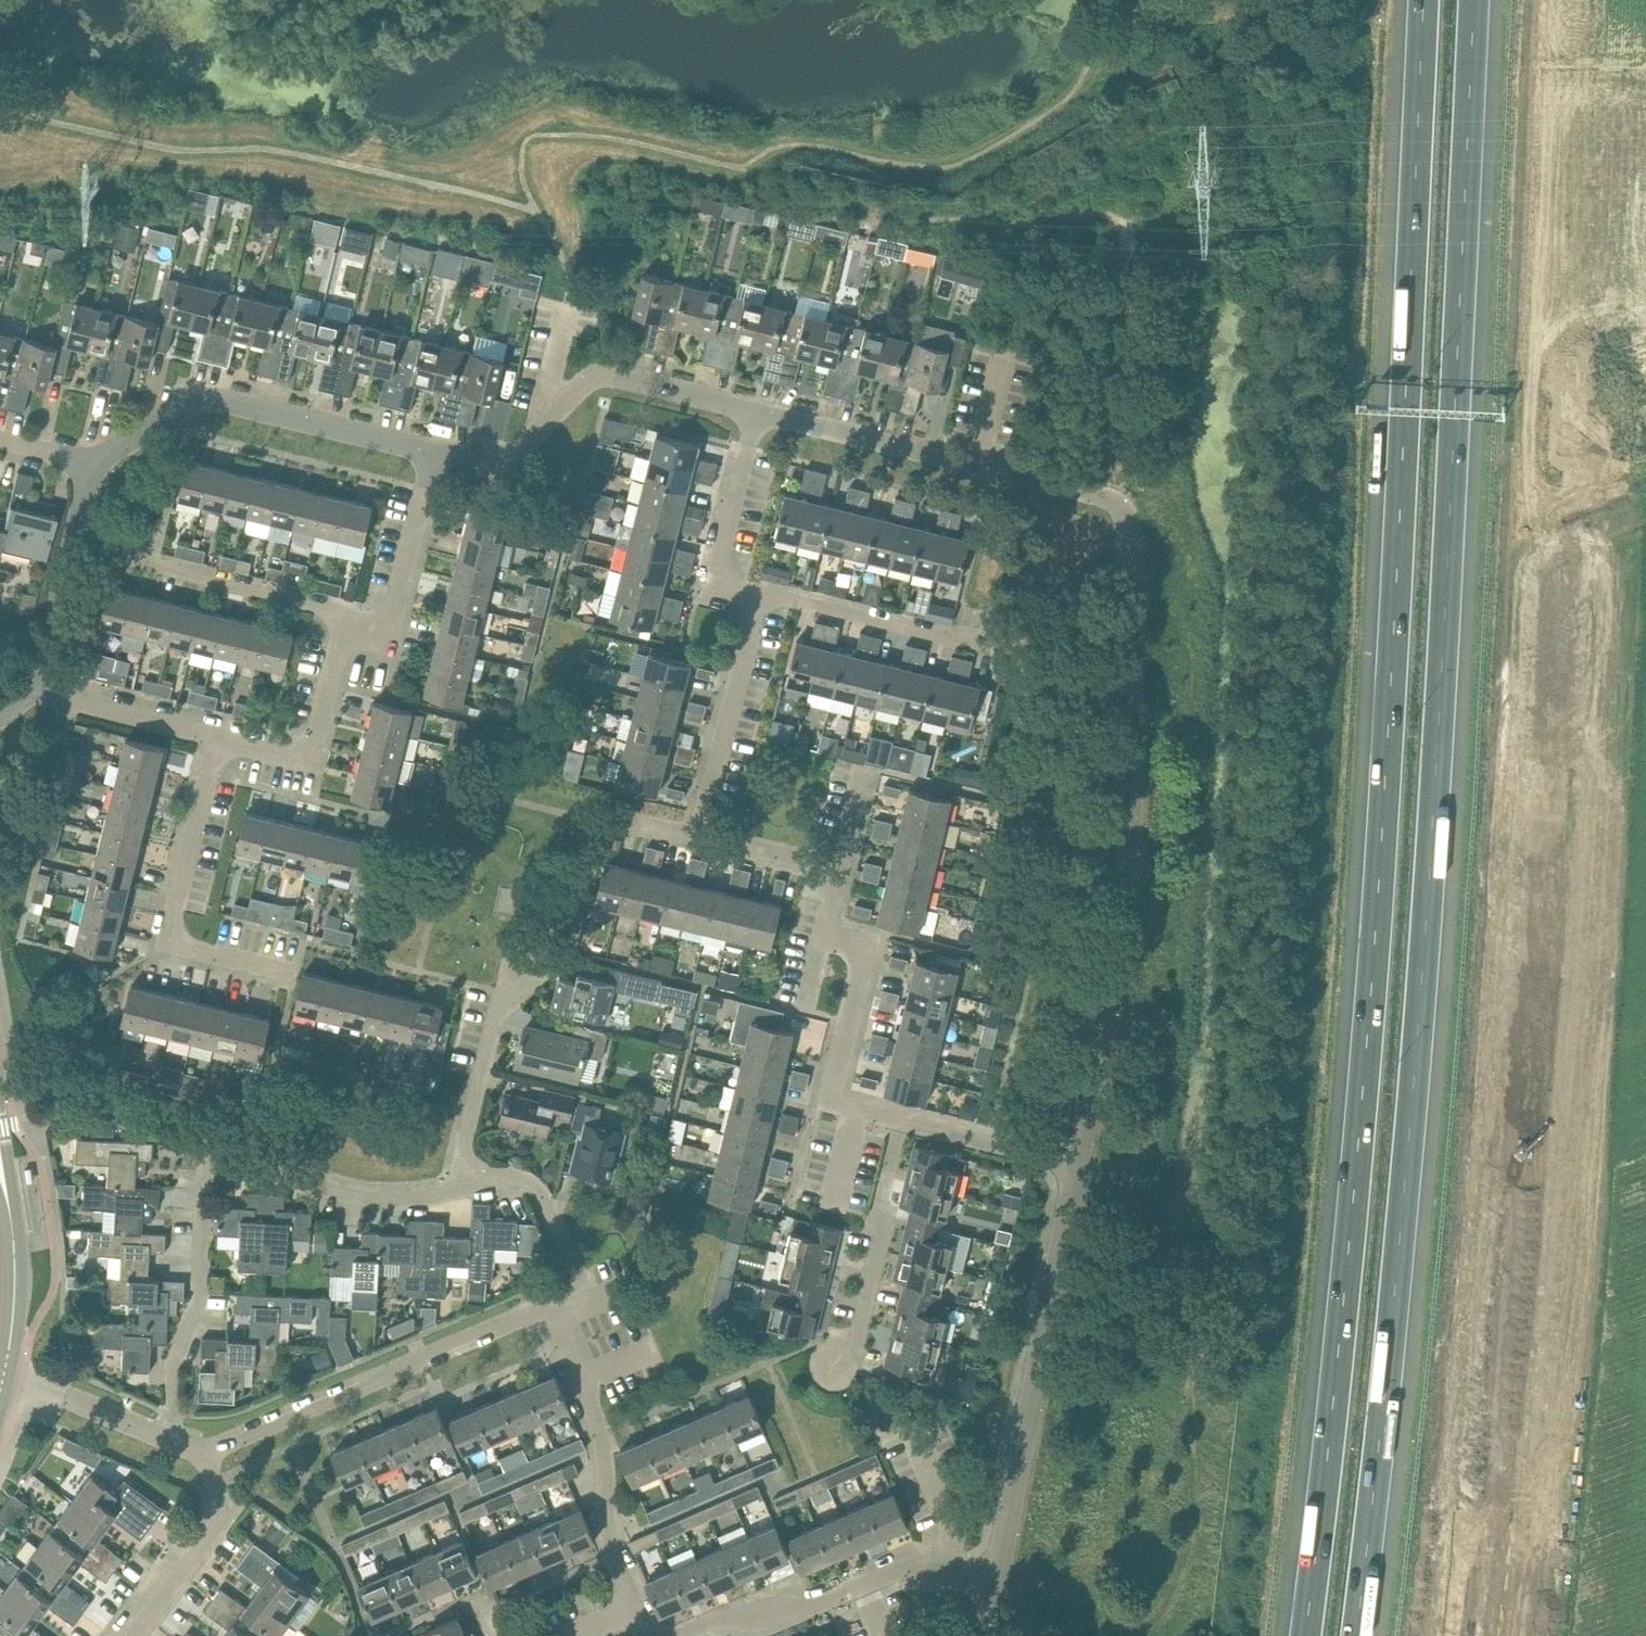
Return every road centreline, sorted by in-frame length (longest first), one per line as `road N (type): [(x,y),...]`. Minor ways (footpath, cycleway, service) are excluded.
road 1 (motorway): [(1420,0),(1366,1004),(1297,1635)]
road 2 (motorway): [(1361,1635),(1410,1198),(1486,0)]
road 3 (unclassified): [(1078,1163),(1133,888),(1128,520),(1107,497),(756,411)]
road 4 (residential): [(464,1186),(370,1198),(223,1159),(205,1170),(200,1300),(173,1365),(173,1443)]
road 5 (unclassified): [(996,1582),(1078,1163)]
road 6 (residential): [(201,1450),(516,1320),(559,1327)]
road 7 (residential): [(840,868),(706,829),(751,605)]
road 8 (unclassified): [(433,452),(209,400),(92,466)]
road 9 (unclassified): [(756,411),(597,375),(508,461),(433,452)]
road 10 (residential): [(668,1635),(651,1631),(636,1608),(614,1552),(602,1440),(559,1327)]
road 11 (residential): [(900,1120),(829,1103),(861,965),(851,946),(823,939),(840,868)]
road 12 (residential): [(996,1582),(927,1567),(894,1572),(815,1605),(681,1635)]
road 13 (residential): [(287,973),(173,940),(217,738)]
road 14 (residential): [(833,1370),(855,1352),(900,1120)]
road 15 (residential): [(107,552),(336,612),(355,629)]
road 16 (residential): [(464,1186),(468,1131),(495,1020),(534,949)]
road 17 (residential): [(990,650),(775,598),(751,605)]
road 18 (residential): [(559,1327),(591,1304),(539,1188),(507,1175),(464,1186)]
road 19 (unclassified): [(92,466),(37,692)]
road 20 (residential): [(217,738),(286,756),(305,749),(335,659),(355,629)]
road 21 (residential): [(136,1635),(226,1502),(201,1450)]
road 22 (residential): [(751,605),(725,586),(720,560),(756,411)]
road 23 (residential): [(355,629),(385,620),(399,594),(433,452)]
road 24 (tertiary): [(4,1376),(17,1292),(2,1180)]
road 25 (residential): [(37,692),(217,738)]
road 26 (residential): [(1078,1163),(900,1120)]
road 27 (residential): [(173,1443),(4,1376)]
road 28 (residential): [(386,1634),(482,1595),(500,1635)]

